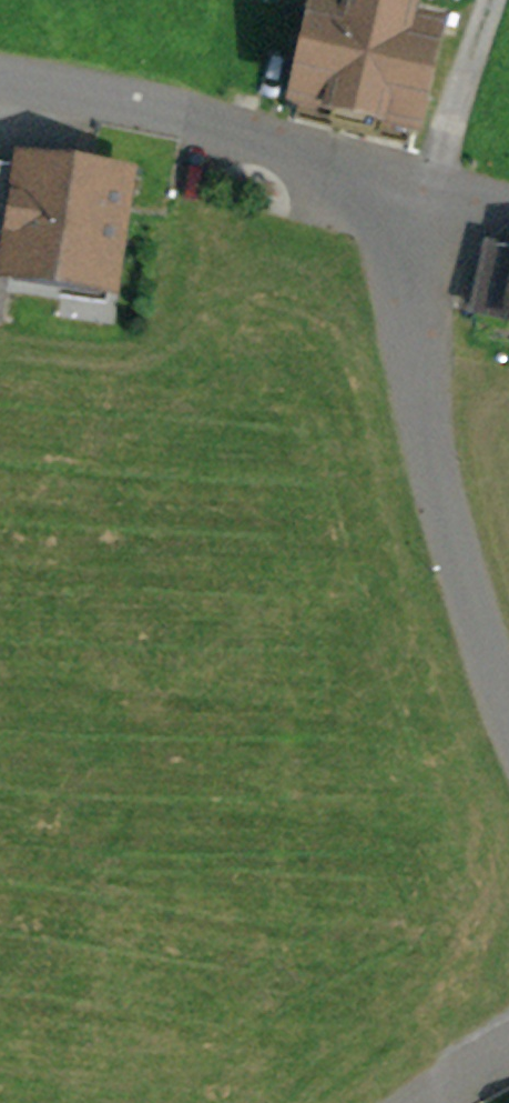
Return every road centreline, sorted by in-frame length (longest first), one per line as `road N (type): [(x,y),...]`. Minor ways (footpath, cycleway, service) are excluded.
road 1 (residential): [(508,706),(439,544),(399,315),(406,184)]
road 2 (residential): [(0,89),(117,107),(406,184)]
road 3 (track): [(440,192),(490,0)]

